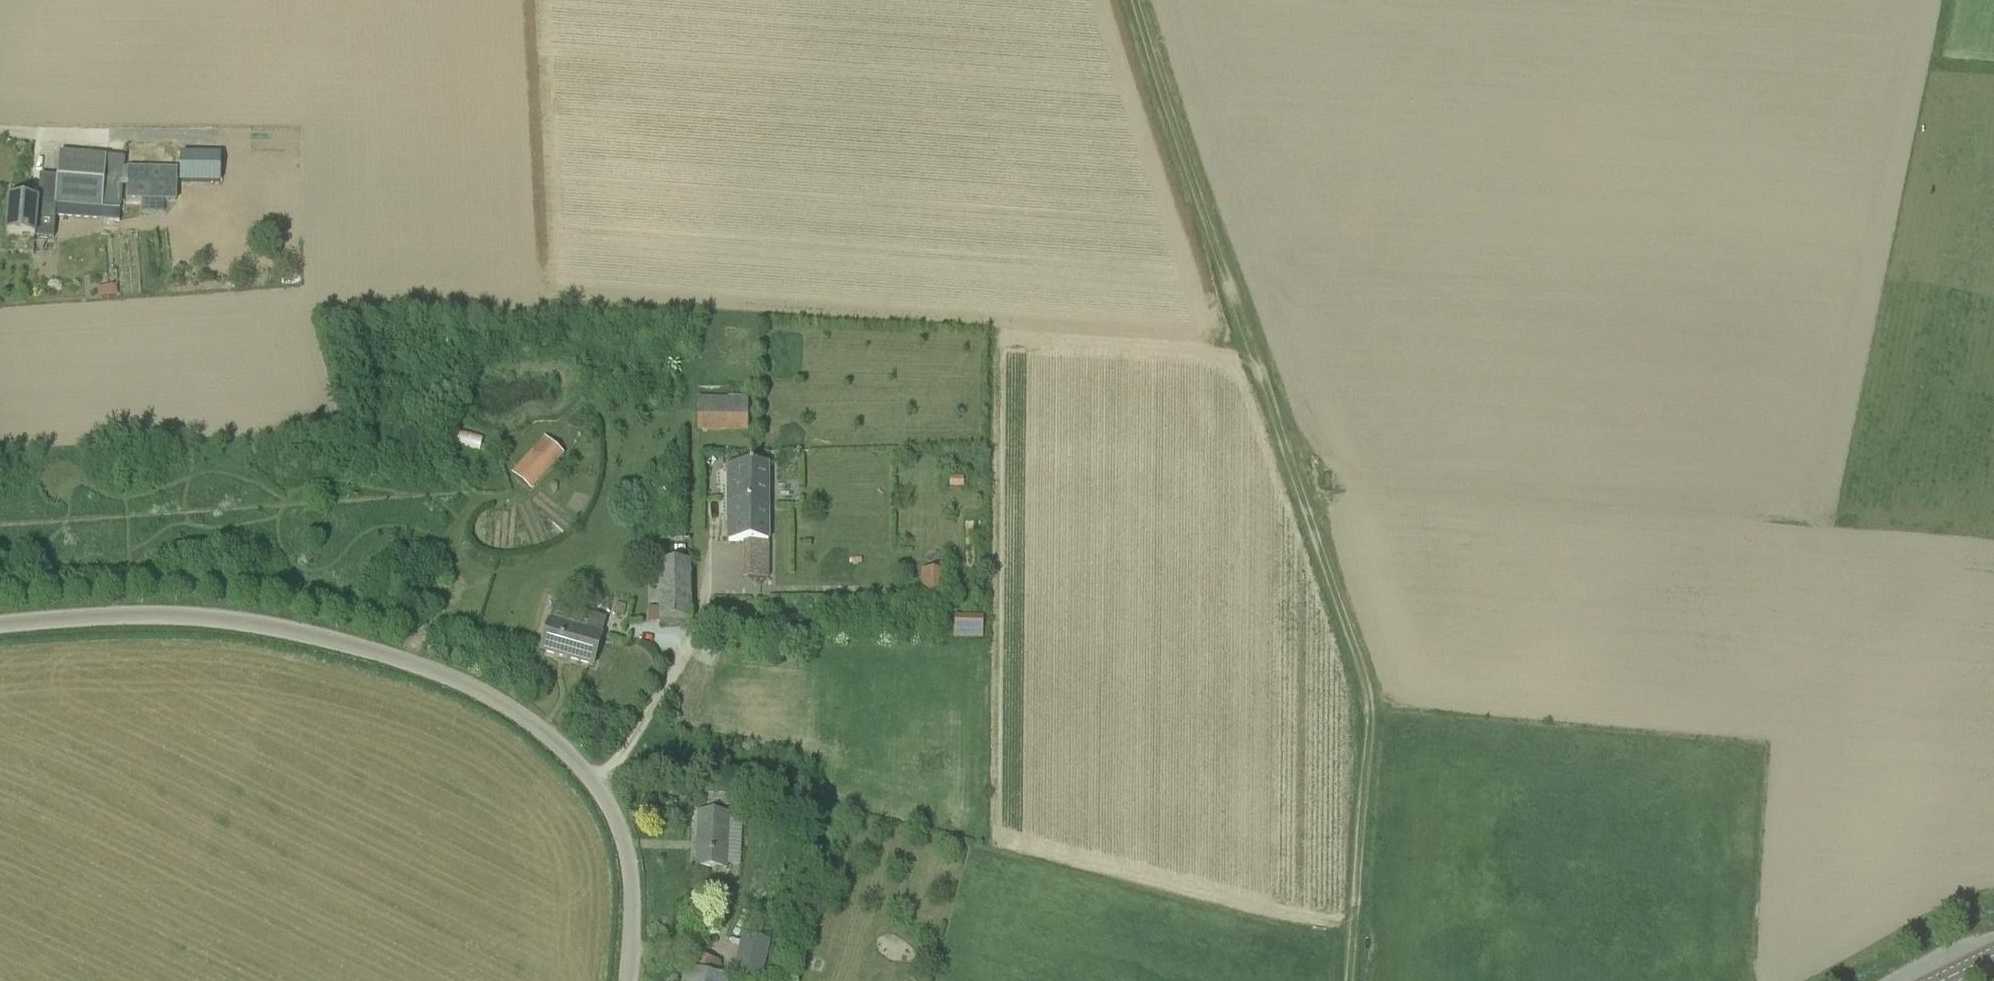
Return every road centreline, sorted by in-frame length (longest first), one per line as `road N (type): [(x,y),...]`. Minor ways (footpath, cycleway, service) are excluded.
road 1 (track): [(1146,0),(1363,707),(1350,980)]
road 2 (unclassified): [(627,980),(630,869),(595,785),(533,726),(466,686),(378,655),(237,623),(123,616),(0,627)]

